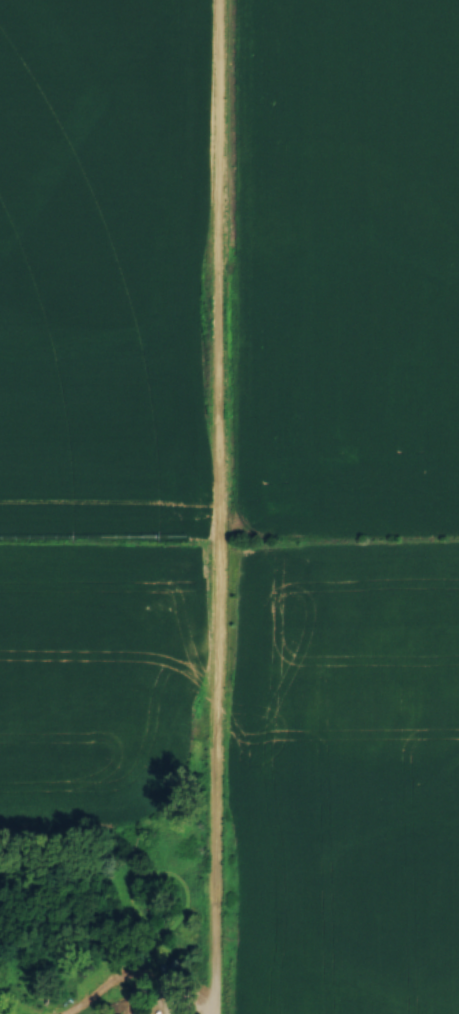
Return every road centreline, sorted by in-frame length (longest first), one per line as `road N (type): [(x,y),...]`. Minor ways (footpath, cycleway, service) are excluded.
road 1 (residential): [(212,1013),(214,0)]

